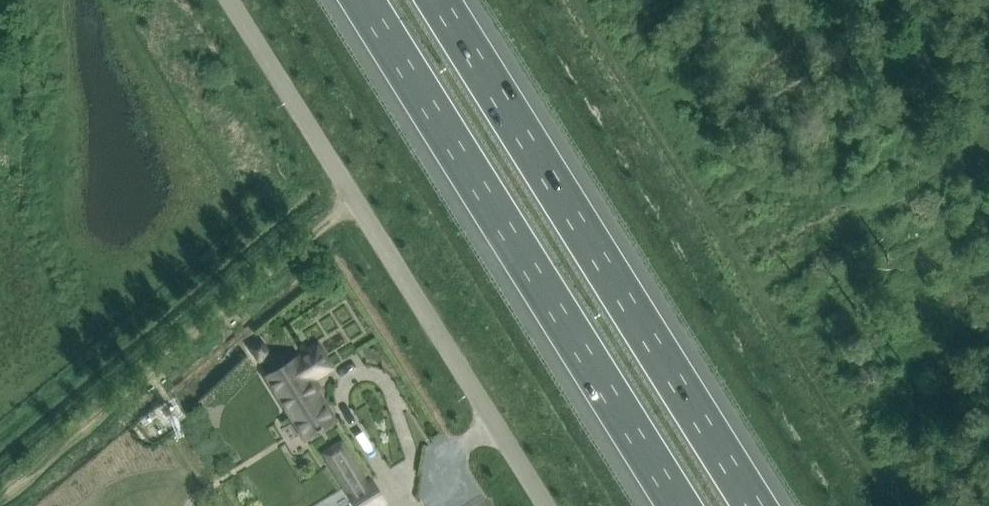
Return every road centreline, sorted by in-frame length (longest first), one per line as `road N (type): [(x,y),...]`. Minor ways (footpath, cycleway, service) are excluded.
road 1 (motorway): [(757,505),(441,0)]
road 2 (unclassified): [(551,505),(236,0)]
road 3 (motorway): [(374,0),(687,505)]
road 4 (track): [(0,479),(364,202)]
road 5 (track): [(988,154),(790,272)]

